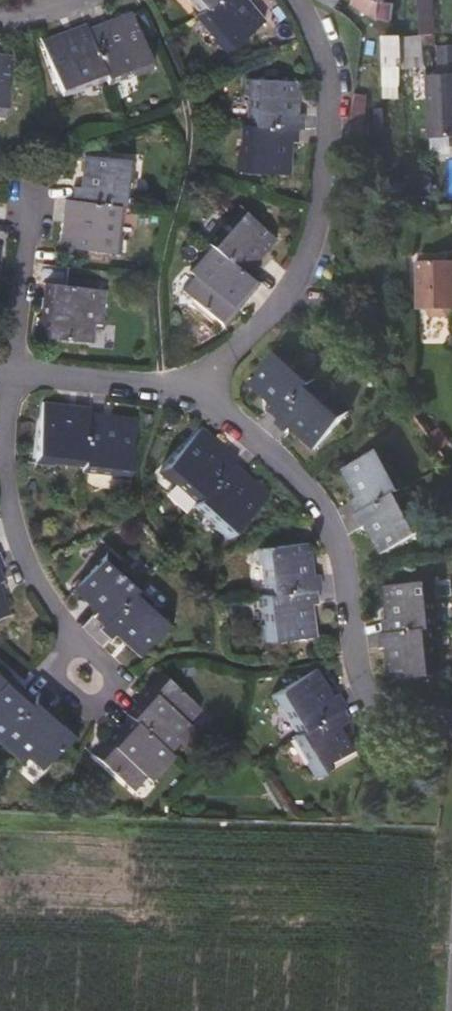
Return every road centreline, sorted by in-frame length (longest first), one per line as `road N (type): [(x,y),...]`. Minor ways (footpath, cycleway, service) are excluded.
road 1 (residential): [(451,722),(391,710),(366,661),(357,579),(314,489),(217,387)]
road 2 (residential): [(217,387),(284,305),(322,223),(331,82),(296,0)]
road 3 (residential): [(91,668),(29,564),(6,437),(14,373)]
road 4 (residential): [(217,387),(14,373)]
road 5 (residential): [(14,373),(29,209)]

